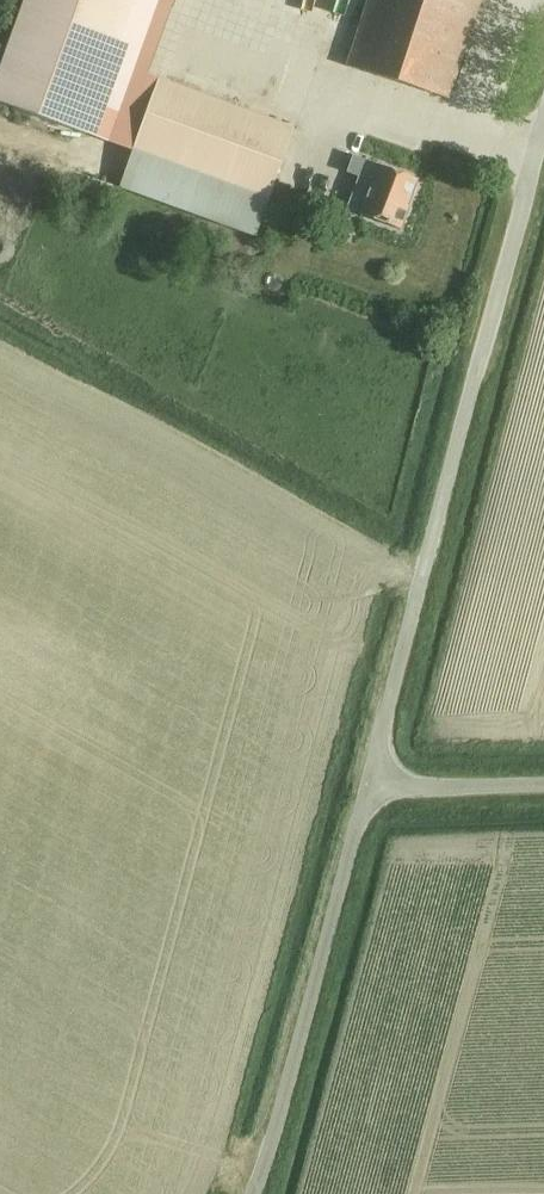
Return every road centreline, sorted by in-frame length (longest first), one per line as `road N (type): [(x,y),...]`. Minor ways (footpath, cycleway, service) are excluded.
road 1 (unclassified): [(369,782),(543,132)]
road 2 (unclassified): [(246,1193),(369,782)]
road 3 (unclassified): [(543,784),(369,782)]

